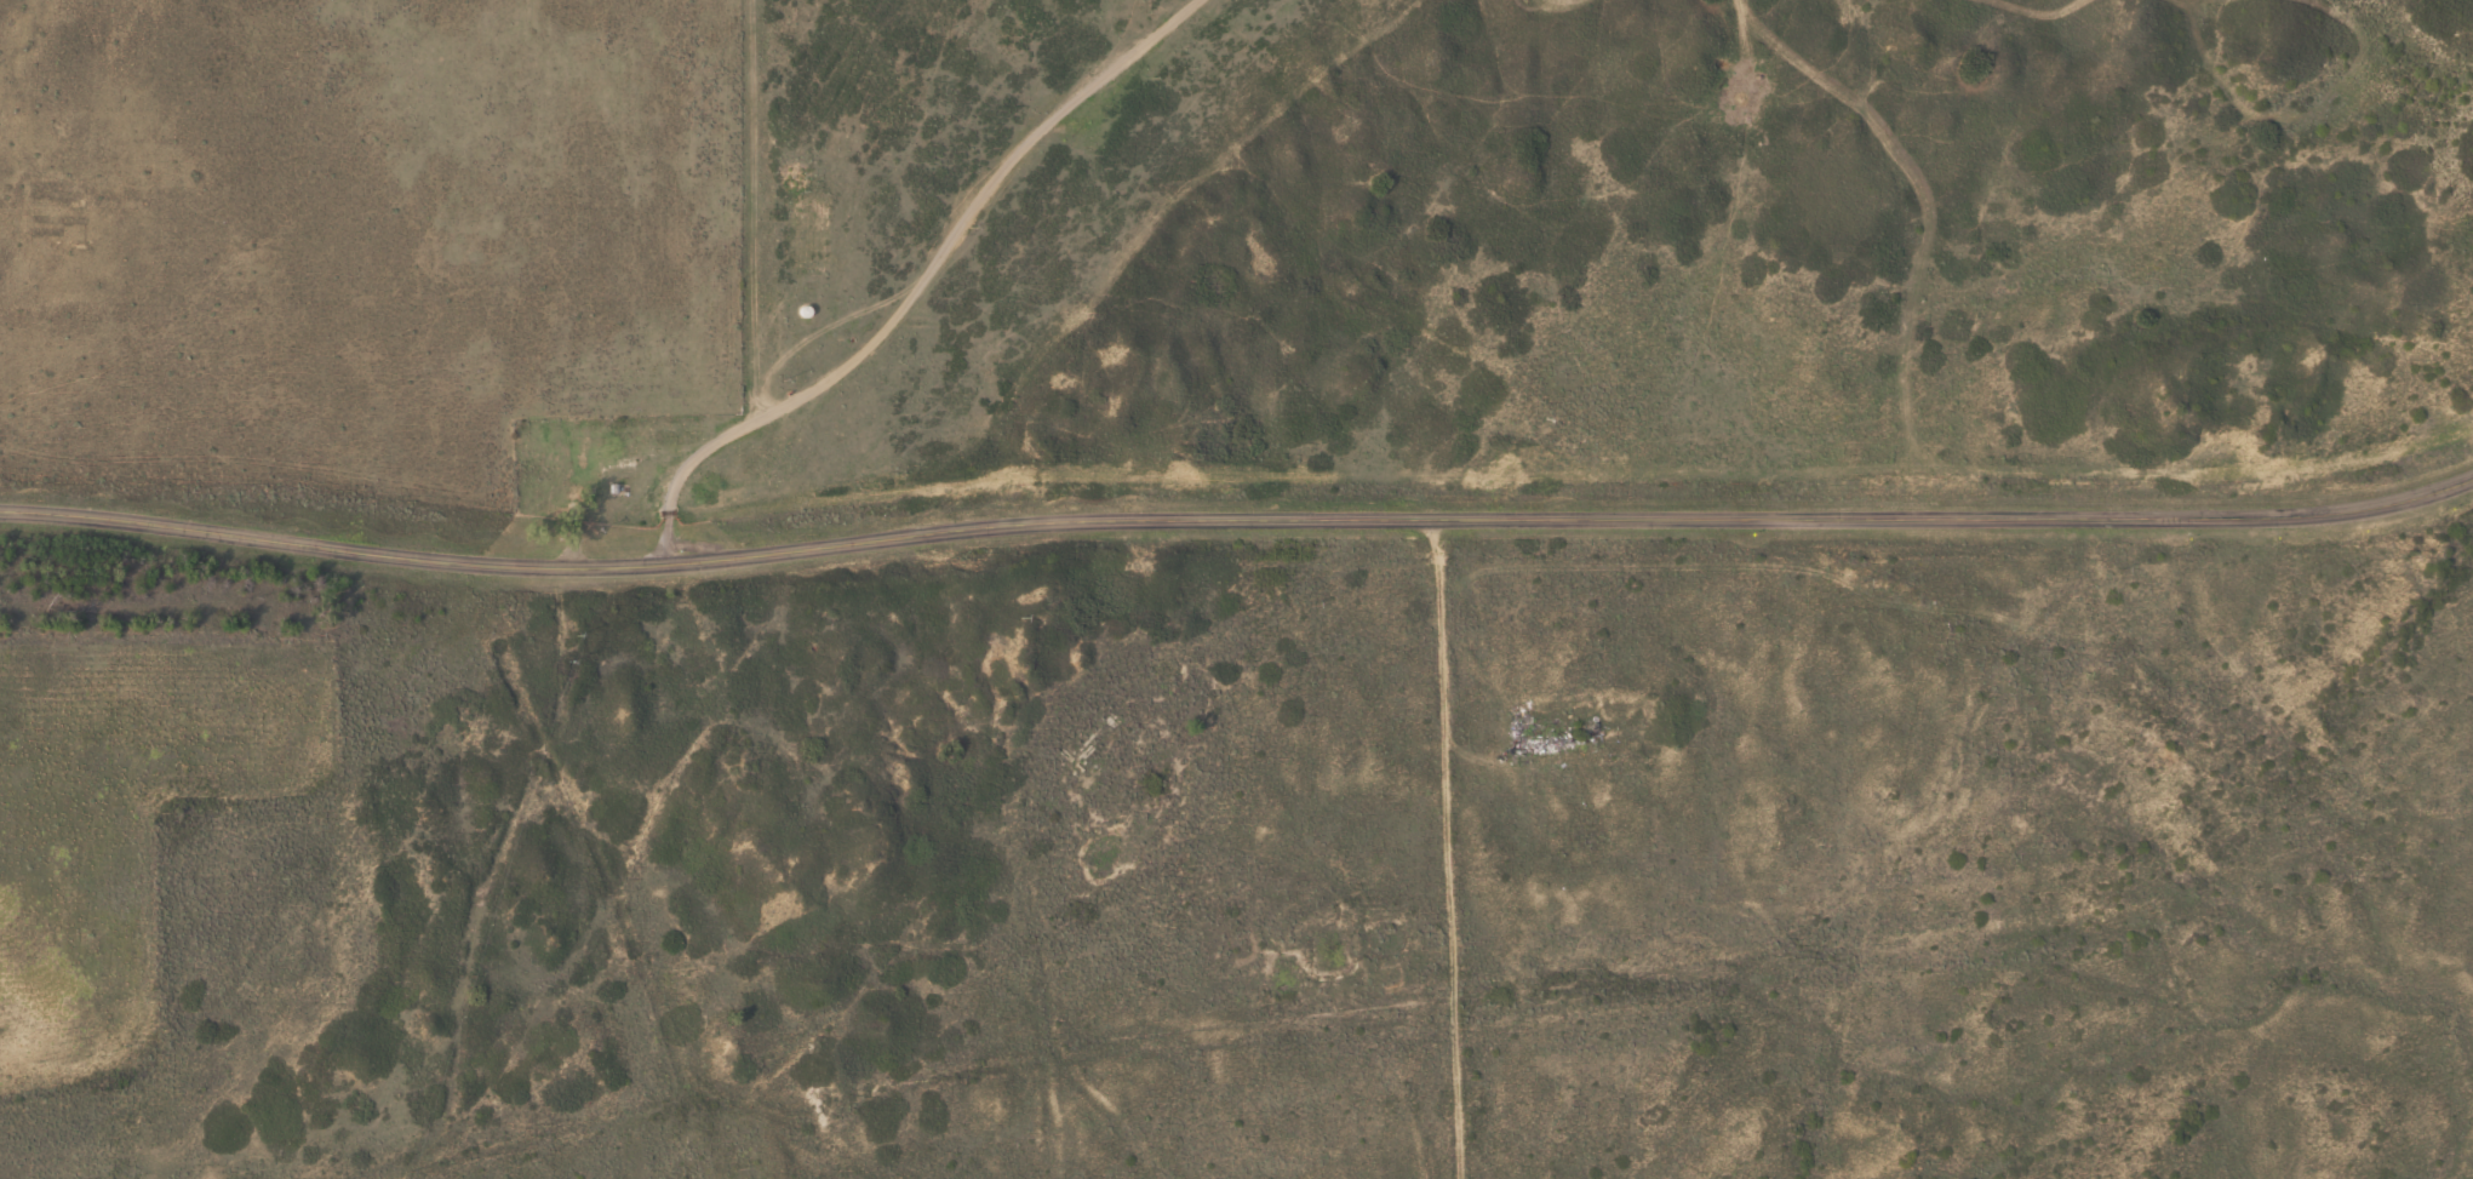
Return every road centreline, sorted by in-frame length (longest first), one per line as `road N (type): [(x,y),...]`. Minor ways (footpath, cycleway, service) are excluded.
road 1 (secondary): [(2472,483),(2353,513),(2227,522),(1124,522),(765,561),(557,573),(350,560),(0,520)]

